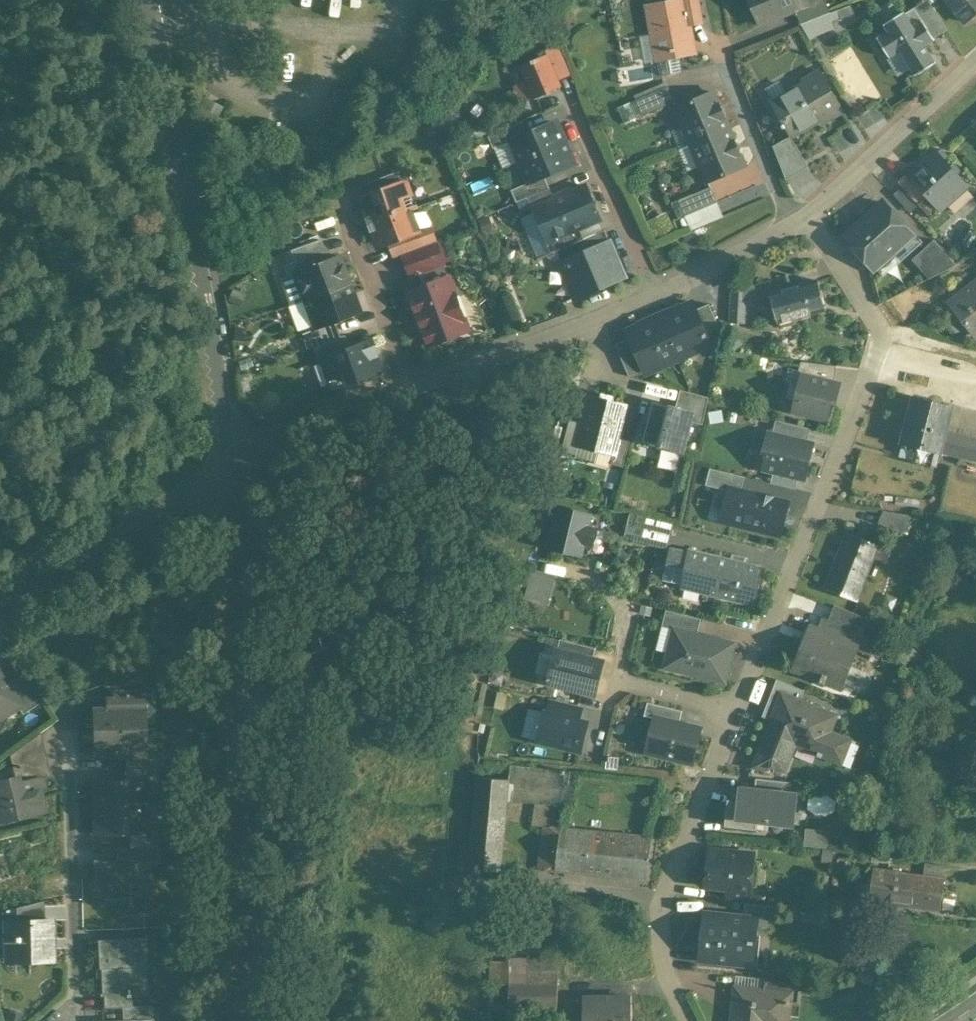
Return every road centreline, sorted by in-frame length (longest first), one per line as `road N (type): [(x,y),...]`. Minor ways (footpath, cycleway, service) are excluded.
road 1 (unclassified): [(809,215),(880,343),(660,914),(663,969),(689,1020)]
road 2 (unclassified): [(228,457),(239,556),(241,840),(255,1020)]
road 3 (residential): [(140,0),(228,457)]
road 4 (residential): [(81,1020),(79,714)]
road 5 (residential): [(0,616),(228,457)]
road 6 (unclassified): [(409,388),(655,293)]
road 7 (unclassified): [(809,215),(975,66)]
road 8 (residential): [(573,106),(655,293)]
road 9 (residential): [(409,388),(341,196)]
road 10 (unclassified): [(228,457),(409,388)]
road 11 (residential): [(793,223),(720,56)]
road 12 (unclassified): [(655,293),(793,223)]

